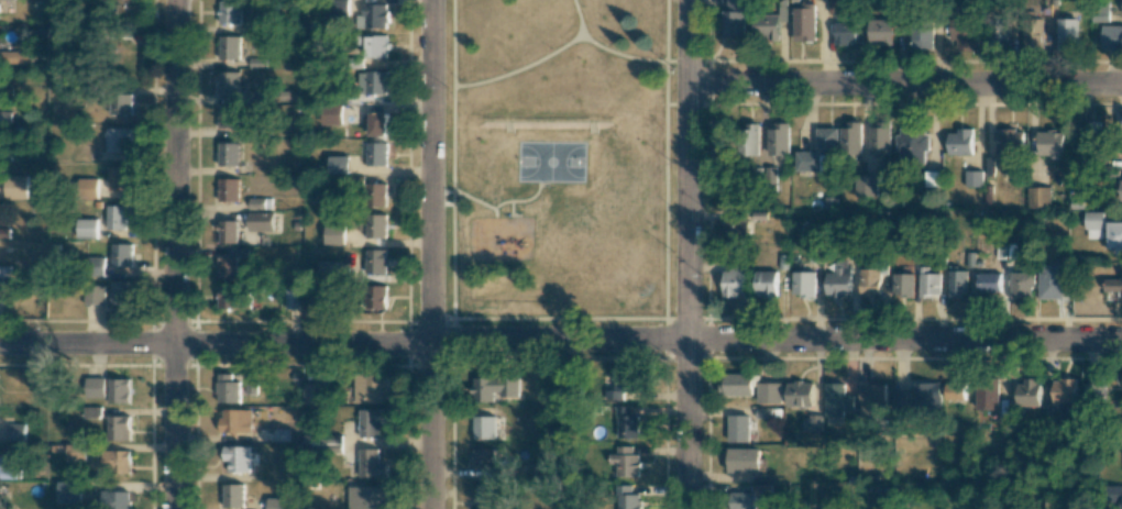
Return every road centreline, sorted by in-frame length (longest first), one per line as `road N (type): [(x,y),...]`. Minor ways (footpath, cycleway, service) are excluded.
road 1 (residential): [(1121,340),(0,343)]
road 2 (residential): [(688,0),(690,508)]
road 3 (residential): [(176,0),(175,508)]
road 4 (residential): [(432,0),(431,508)]
road 5 (residential): [(1121,82),(688,80)]

